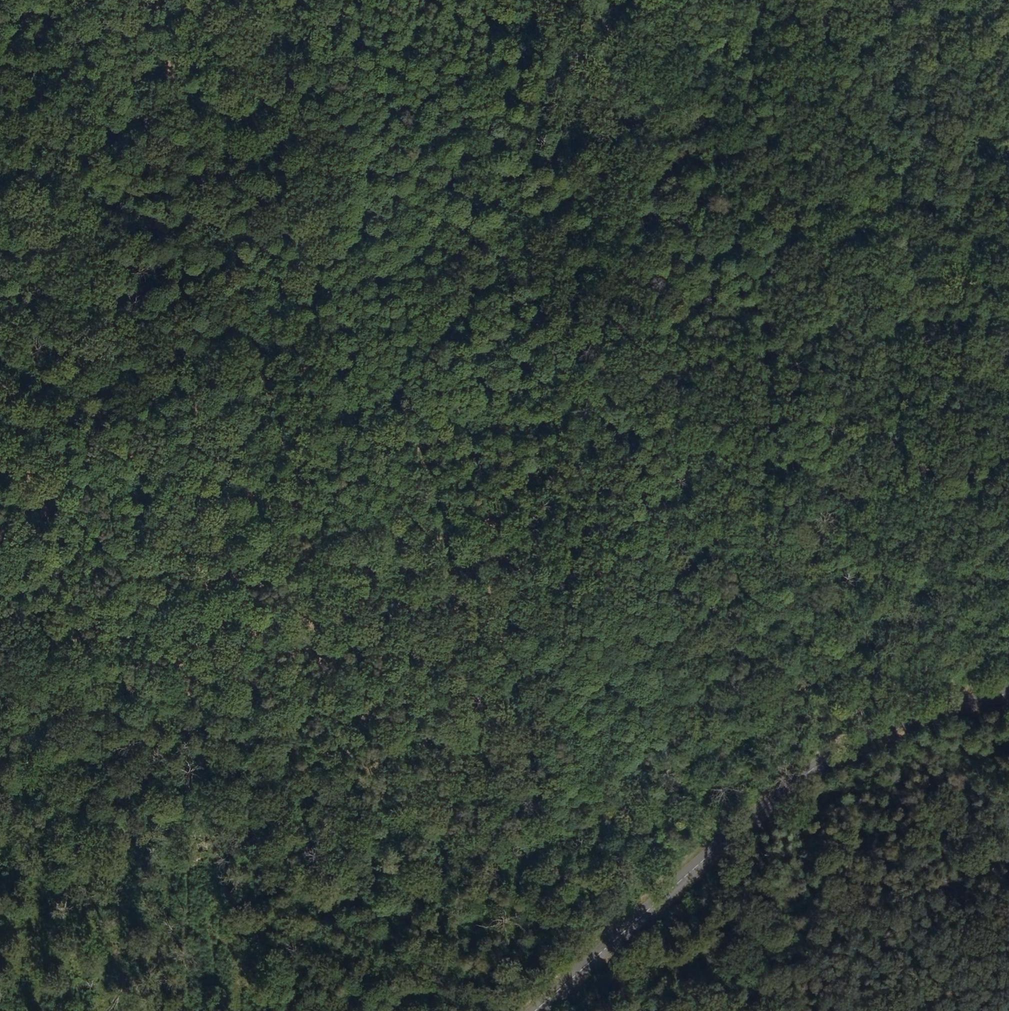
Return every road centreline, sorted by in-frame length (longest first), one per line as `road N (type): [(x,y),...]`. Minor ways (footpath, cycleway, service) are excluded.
road 1 (tertiary): [(1008,685),(820,751),(526,1010)]
road 2 (track): [(706,0),(726,20),(852,91),(959,221),(1008,304)]

